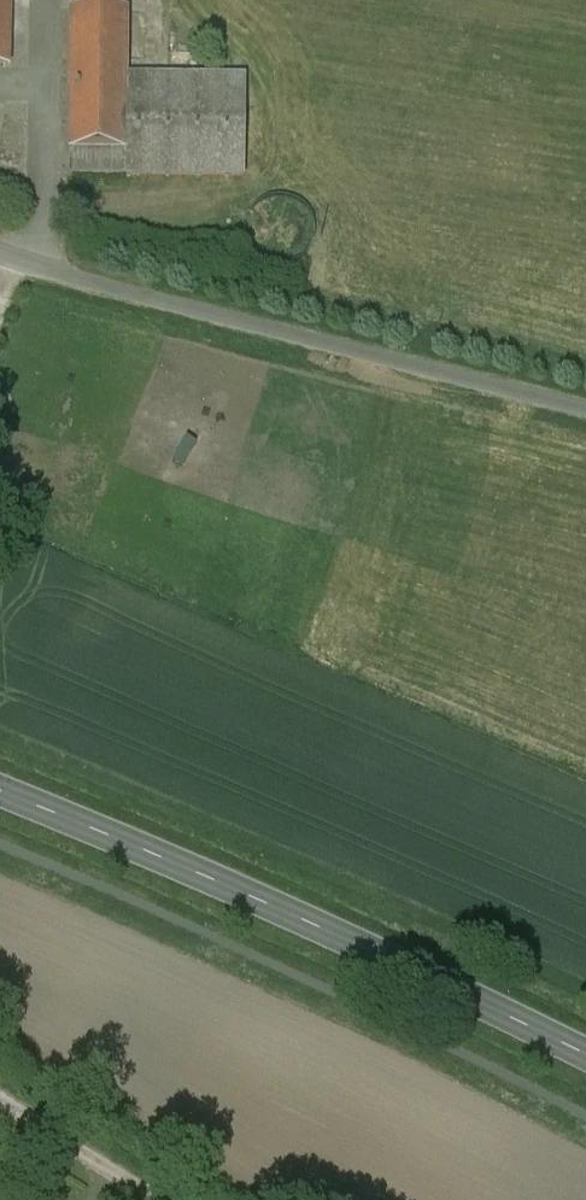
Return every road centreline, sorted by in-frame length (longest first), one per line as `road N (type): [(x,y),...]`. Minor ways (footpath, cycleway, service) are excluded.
road 1 (secondary): [(585,1056),(305,922),(0,792)]
road 2 (unclassified): [(585,407),(0,250)]

